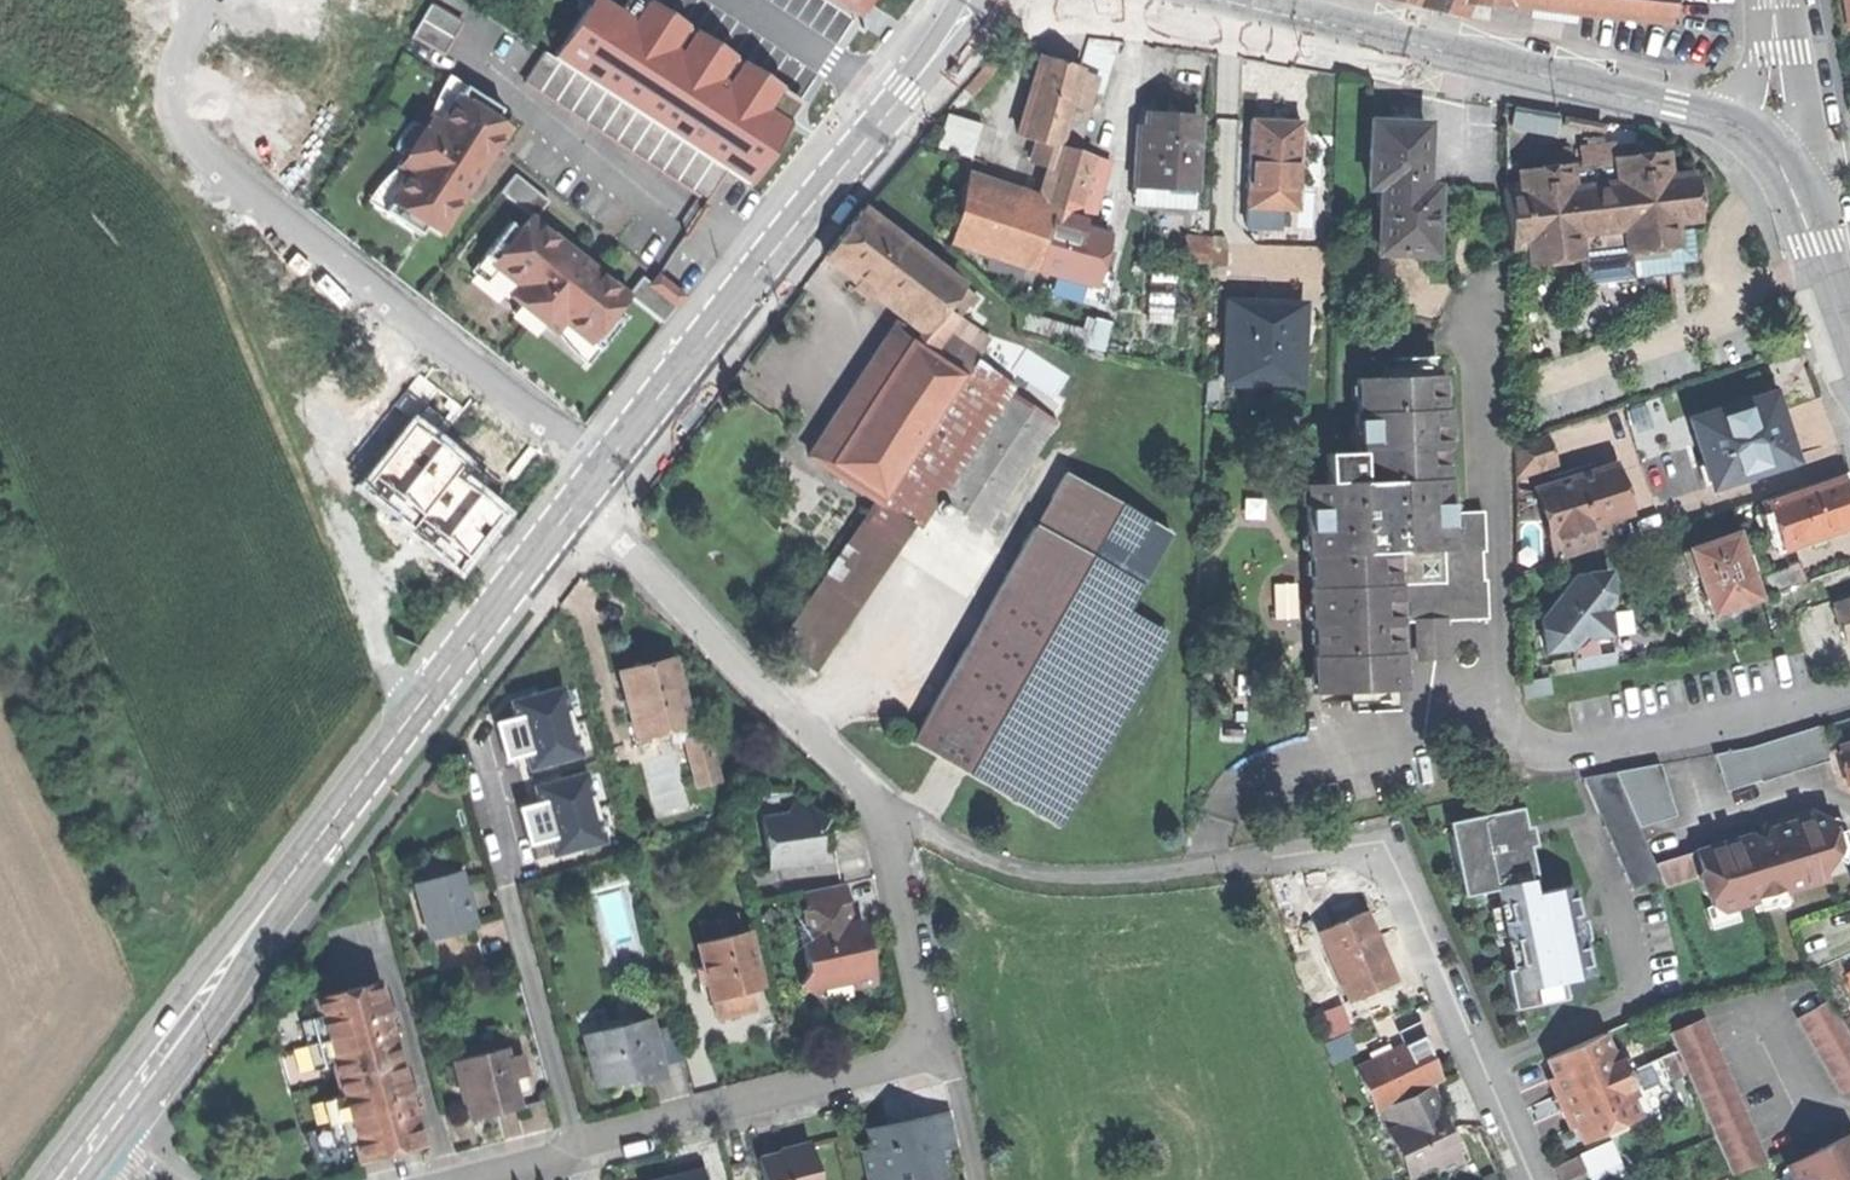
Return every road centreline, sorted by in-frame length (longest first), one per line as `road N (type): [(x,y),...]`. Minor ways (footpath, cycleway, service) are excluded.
road 1 (residential): [(889,821),(936,830),(1012,874),(1127,878),(1363,846),(1404,870),(1532,1179)]
road 2 (track): [(0,90),(118,147),(181,207),(207,248),(368,637),(422,745)]
road 3 (residential): [(456,1179),(901,1067),(925,1026),(889,821)]
road 4 (residential): [(583,500),(575,441),(245,182),(172,113),(201,0)]
road 5 (secondary): [(583,500),(973,0)]
road 6 (secondary): [(1757,136),(1677,107),(1241,0)]
road 7 (secondary): [(273,900),(583,500)]
road 8 (residential): [(889,821),(583,500)]
road 9 (residential): [(1476,700),(1514,746),(1563,760),(1849,690)]
road 10 (secondary): [(117,1142),(224,991),(273,900)]
road 11 (secondary): [(273,900),(196,981),(91,1122)]
road 12 (secondary): [(1849,339),(1785,172),(1757,136)]
road 13 (residential): [(1757,136),(1771,103),(1772,0)]

